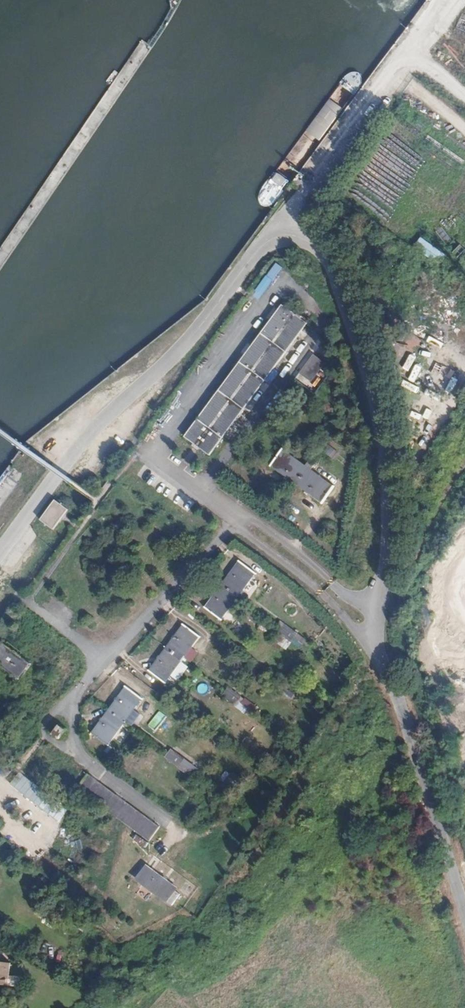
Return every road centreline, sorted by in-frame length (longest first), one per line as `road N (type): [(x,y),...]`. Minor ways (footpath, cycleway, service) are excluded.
road 1 (residential): [(461,896),(374,640),(387,573),(380,420),(326,258),(299,237)]
road 2 (residential): [(0,548),(77,447),(185,345),(263,249),(285,236)]
road 3 (track): [(295,209),(457,0)]
road 4 (track): [(464,462),(412,563),(387,573)]

